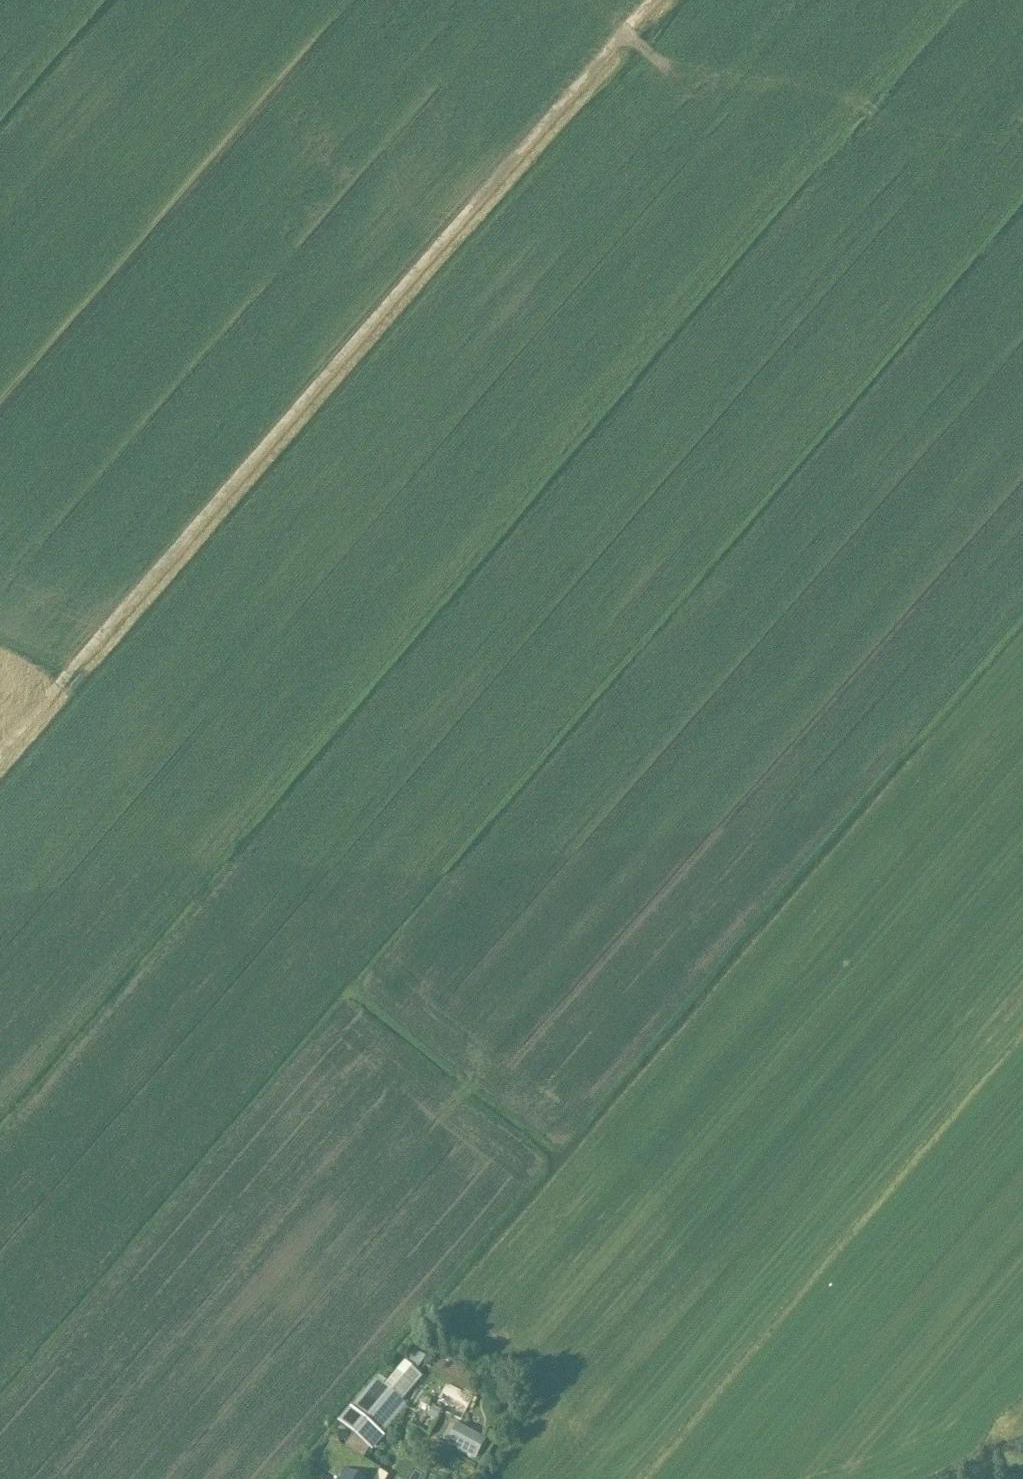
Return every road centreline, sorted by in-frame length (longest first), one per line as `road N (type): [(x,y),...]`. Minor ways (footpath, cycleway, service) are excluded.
road 1 (track): [(0,753),(652,0)]

